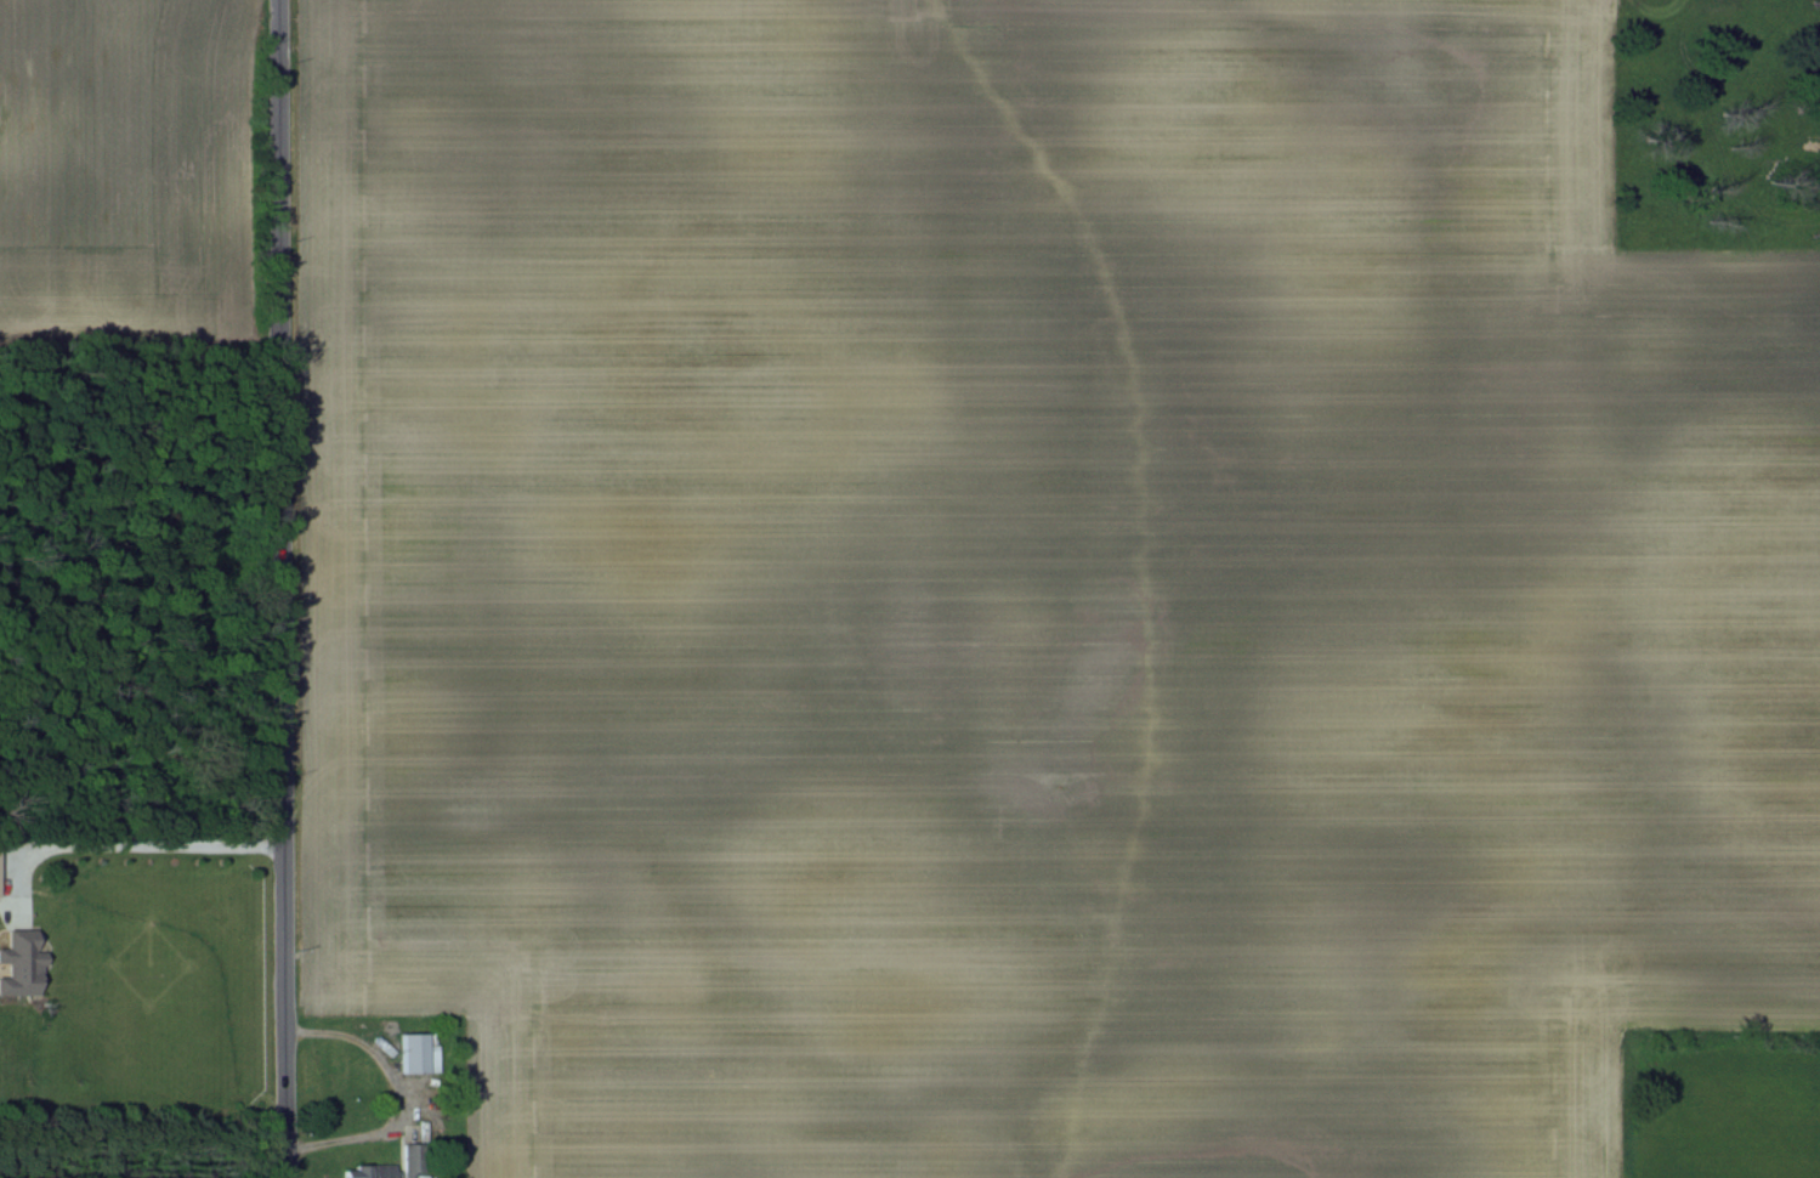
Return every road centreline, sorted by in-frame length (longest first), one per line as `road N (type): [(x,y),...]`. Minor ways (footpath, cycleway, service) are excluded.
road 1 (residential): [(288,1177),(281,0)]

